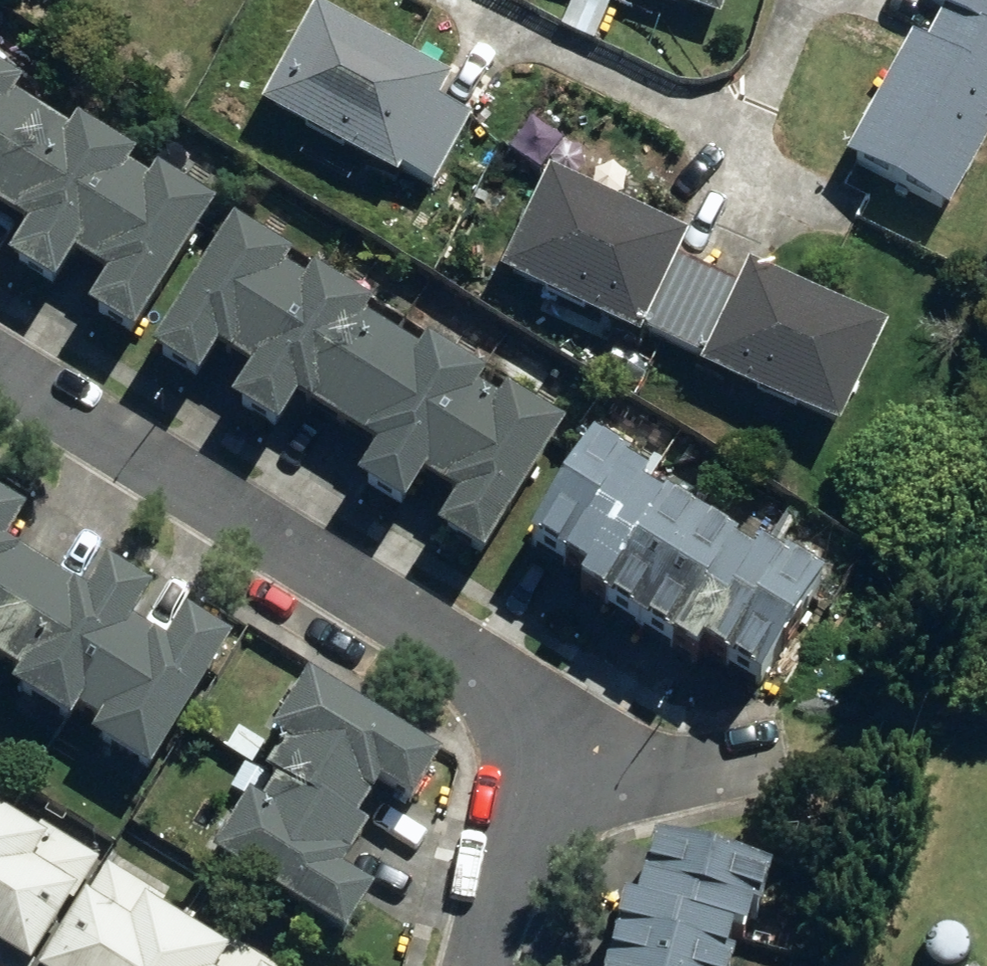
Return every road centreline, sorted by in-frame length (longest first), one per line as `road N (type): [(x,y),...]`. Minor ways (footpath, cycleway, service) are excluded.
road 1 (residential): [(553,720),(0,386)]
road 2 (residential): [(481,965),(553,720)]
road 3 (residential): [(771,754),(645,770),(623,765),(553,720)]

